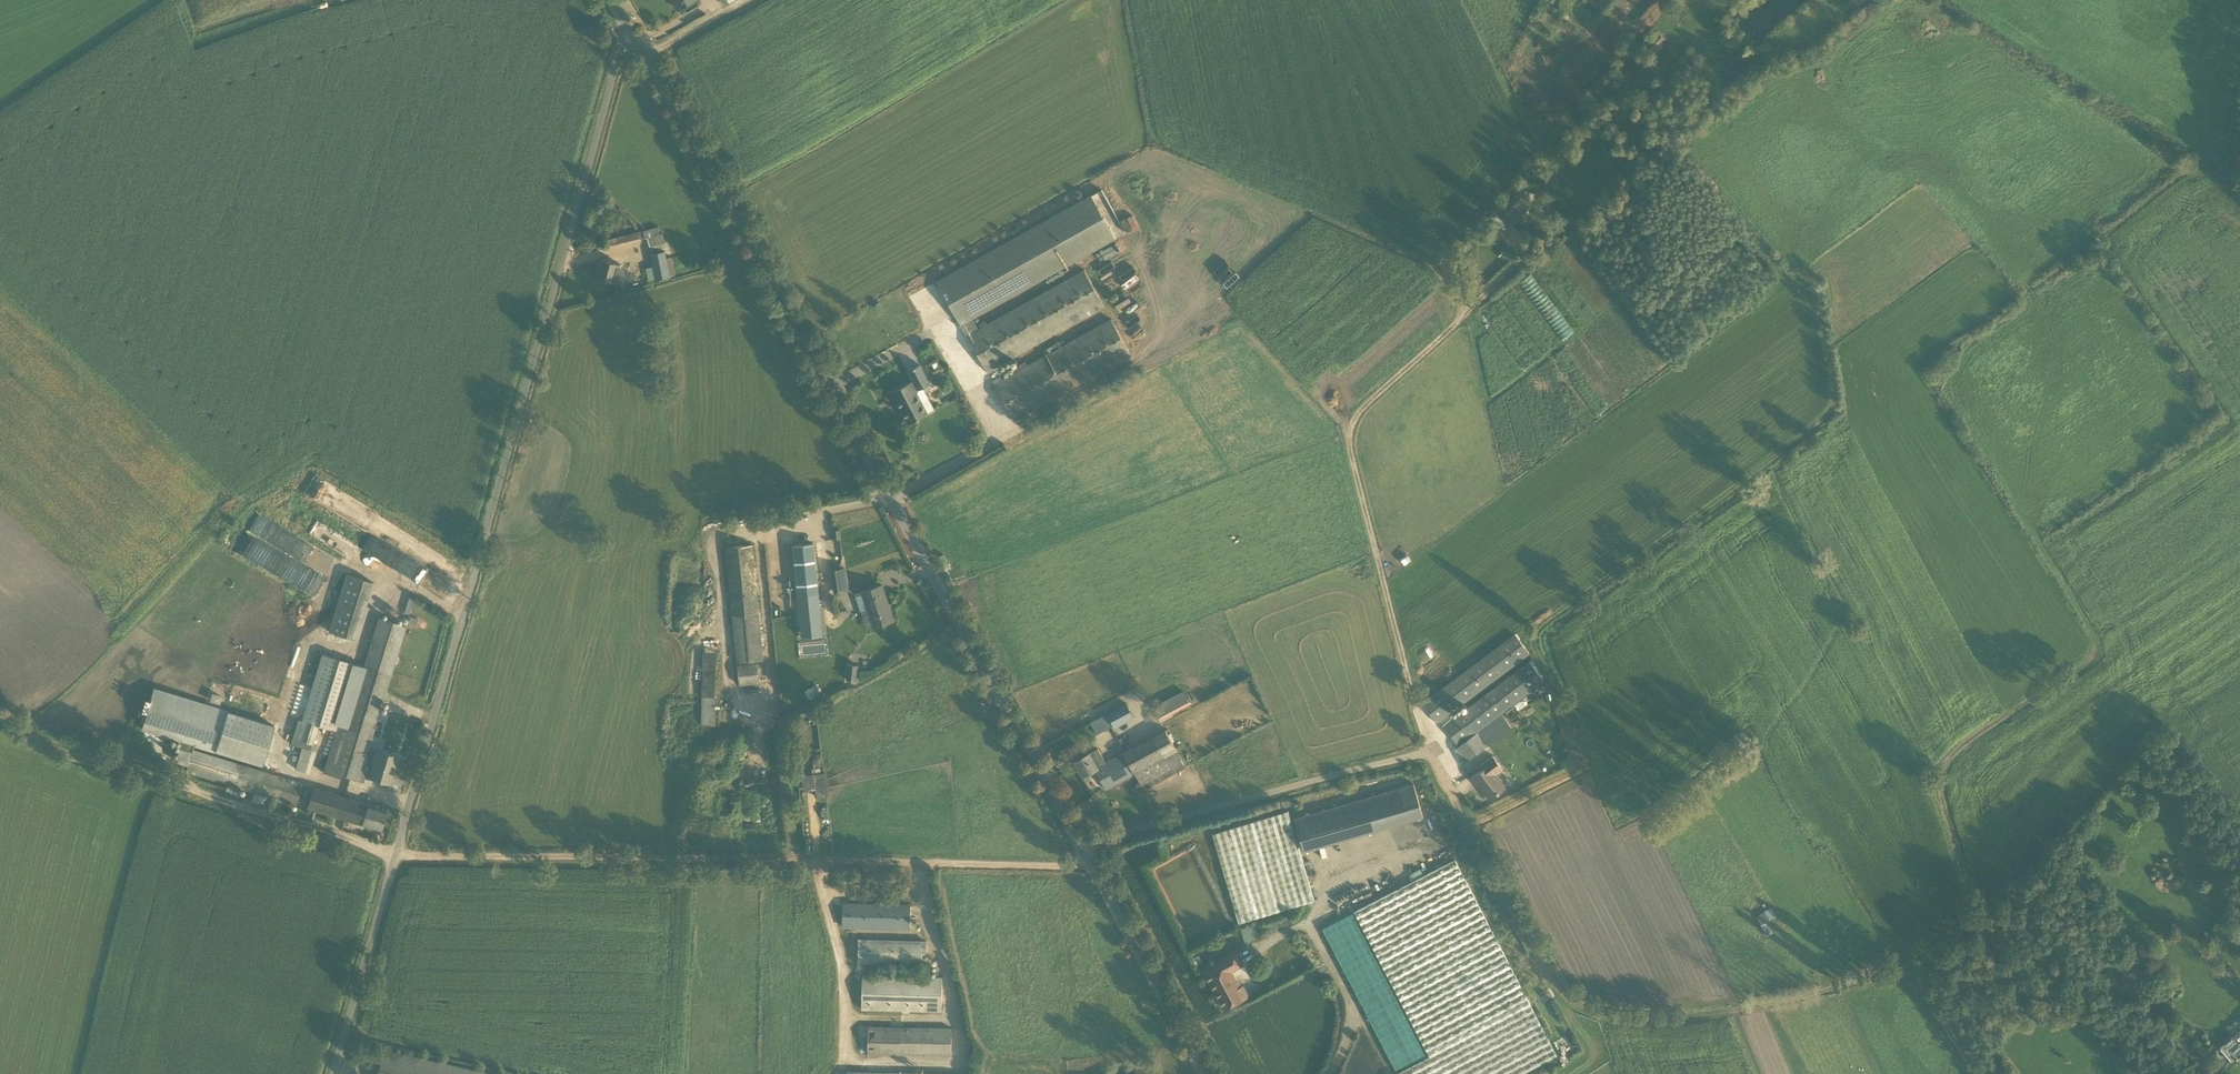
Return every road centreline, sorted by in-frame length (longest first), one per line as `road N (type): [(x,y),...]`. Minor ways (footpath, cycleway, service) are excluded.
road 1 (track): [(1086,860),(393,854),(62,748),(0,712)]
road 2 (unclassified): [(628,30),(332,1073)]
road 3 (unclassified): [(1081,851),(628,30)]
road 4 (track): [(1426,752),(1548,978),(1572,1000),(1620,1018),(1677,1018),(1897,971),(1918,977),(1977,1073)]
road 5 (track): [(1918,977),(1961,899),(1939,793),(1945,760),(2092,643),(2037,543)]
road 6 (track): [(1426,752),(1350,429),(1462,318)]
road 7 (unclassified): [(1081,851),(1426,752)]
road 8 (unclassified): [(1202,1073),(1081,851)]

